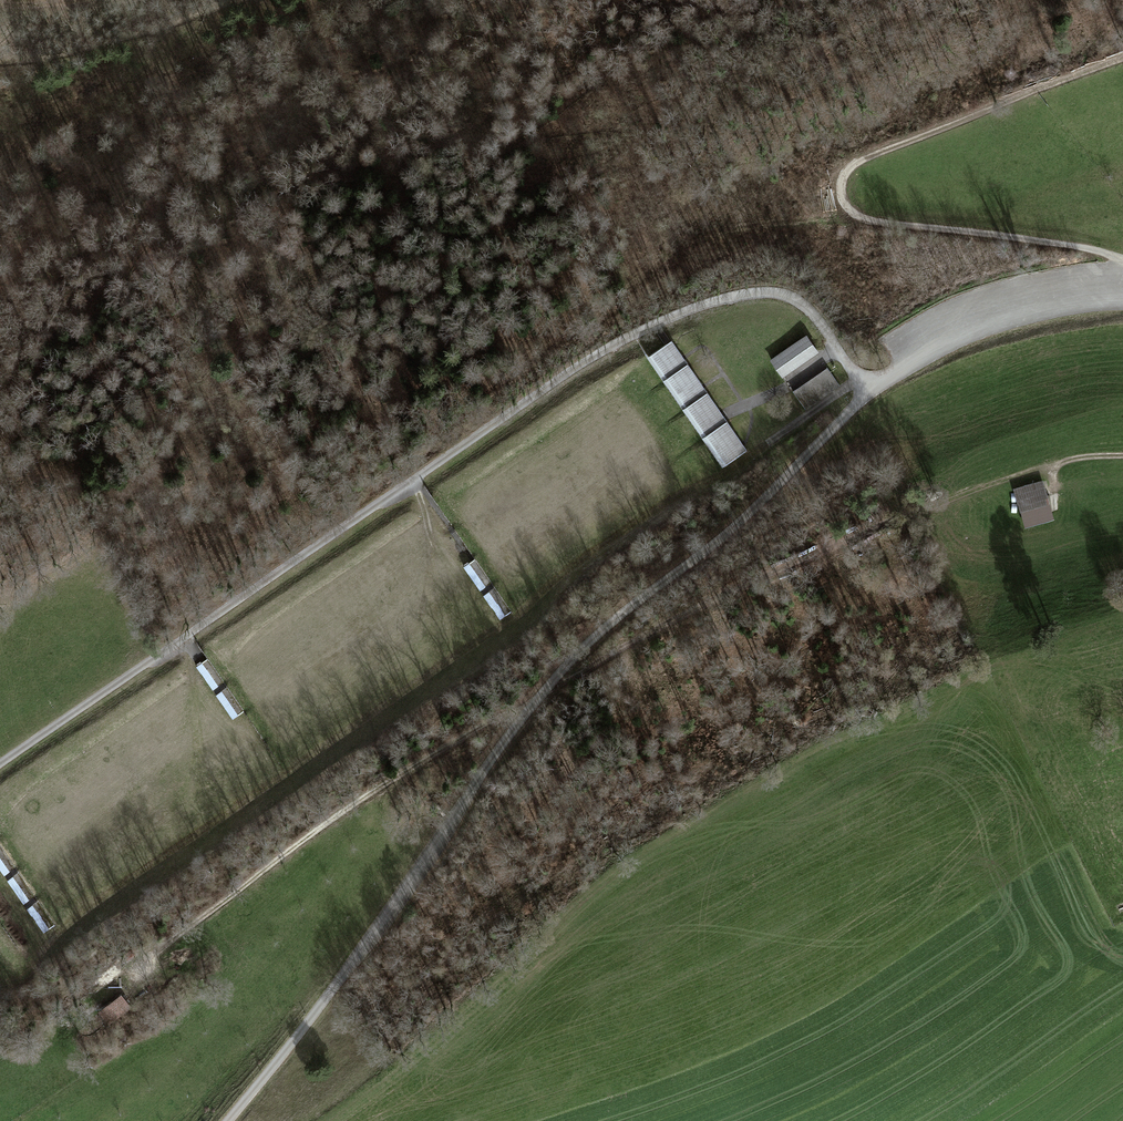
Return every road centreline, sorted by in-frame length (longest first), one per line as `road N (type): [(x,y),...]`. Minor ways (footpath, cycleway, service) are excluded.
road 1 (track): [(0,767),(499,422),(625,341),(702,307),(796,301),(867,395)]
road 2 (track): [(224,1120),(324,1004),(552,689),(867,395)]
road 3 (track): [(1122,267),(1100,253),(999,232),(863,219),(849,211),(840,181),(847,167),(872,155),(1122,60)]
road 4 (track): [(552,689),(804,552),(960,491),(1122,456)]
road 5 (track): [(1122,292),(1038,305),(927,352),(867,395)]

